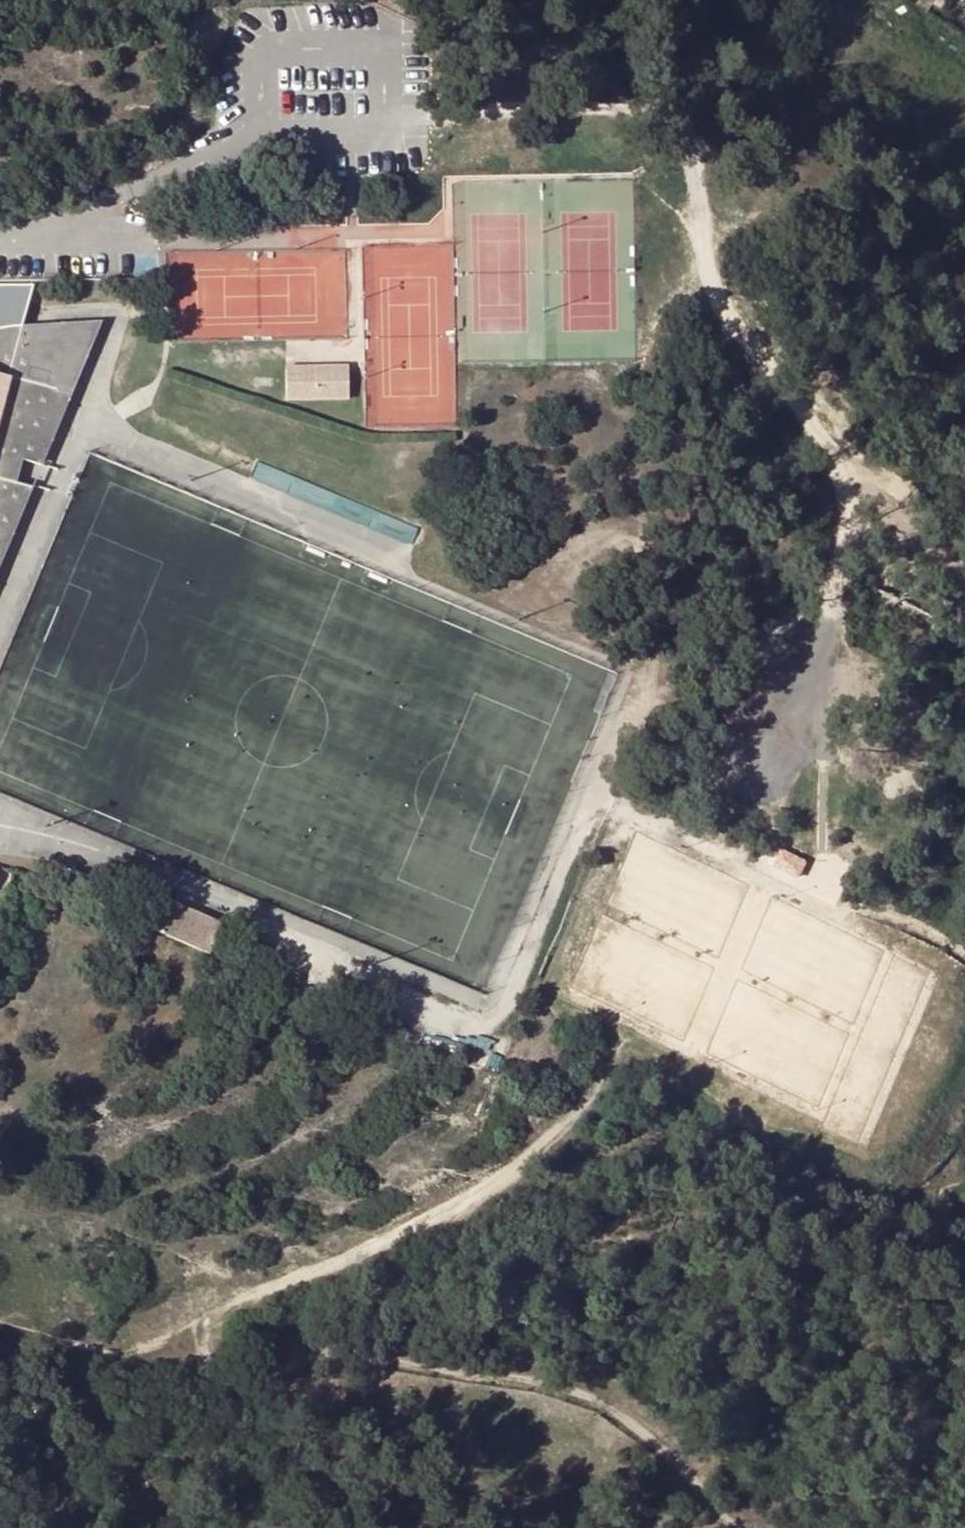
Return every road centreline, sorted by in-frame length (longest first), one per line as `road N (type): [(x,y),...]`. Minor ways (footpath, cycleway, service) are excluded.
road 1 (track): [(385,115),(614,109),(666,121),(682,136),(695,180),(714,293),(749,350),(832,450),(964,575)]
road 2 (track): [(200,1334),(197,1354),(212,1376),(257,1385),(309,1356),(355,1353),(587,1393),(645,1426),(742,1527)]
road 3 (track): [(544,1141),(473,1198),(208,1316),(200,1334)]

